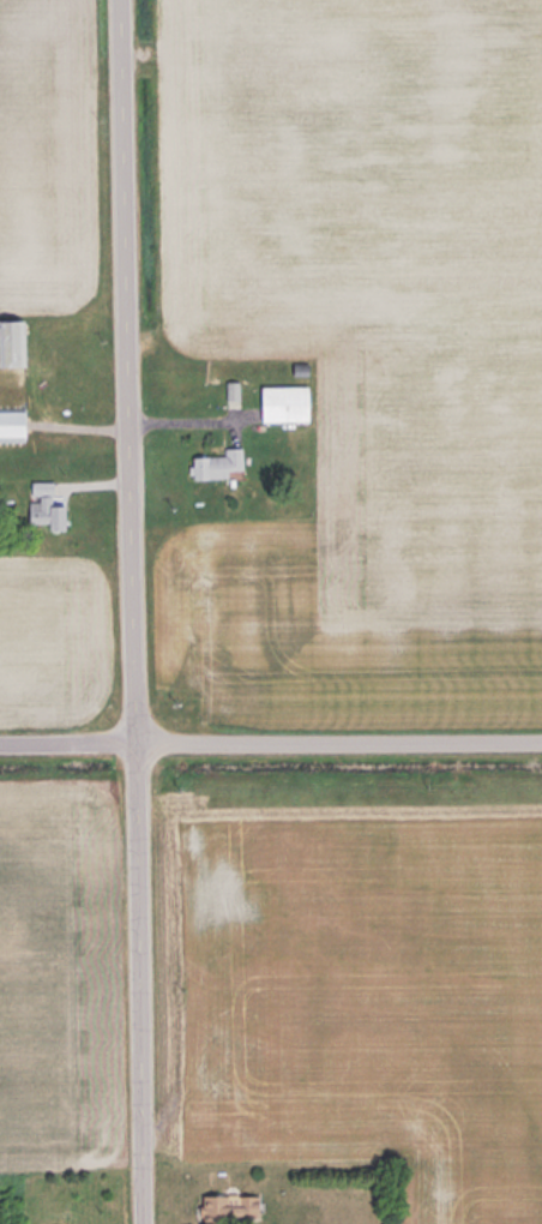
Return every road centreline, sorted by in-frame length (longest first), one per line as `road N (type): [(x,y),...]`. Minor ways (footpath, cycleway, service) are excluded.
road 1 (residential): [(153,1223),(131,0)]
road 2 (residential): [(0,744),(541,739)]

